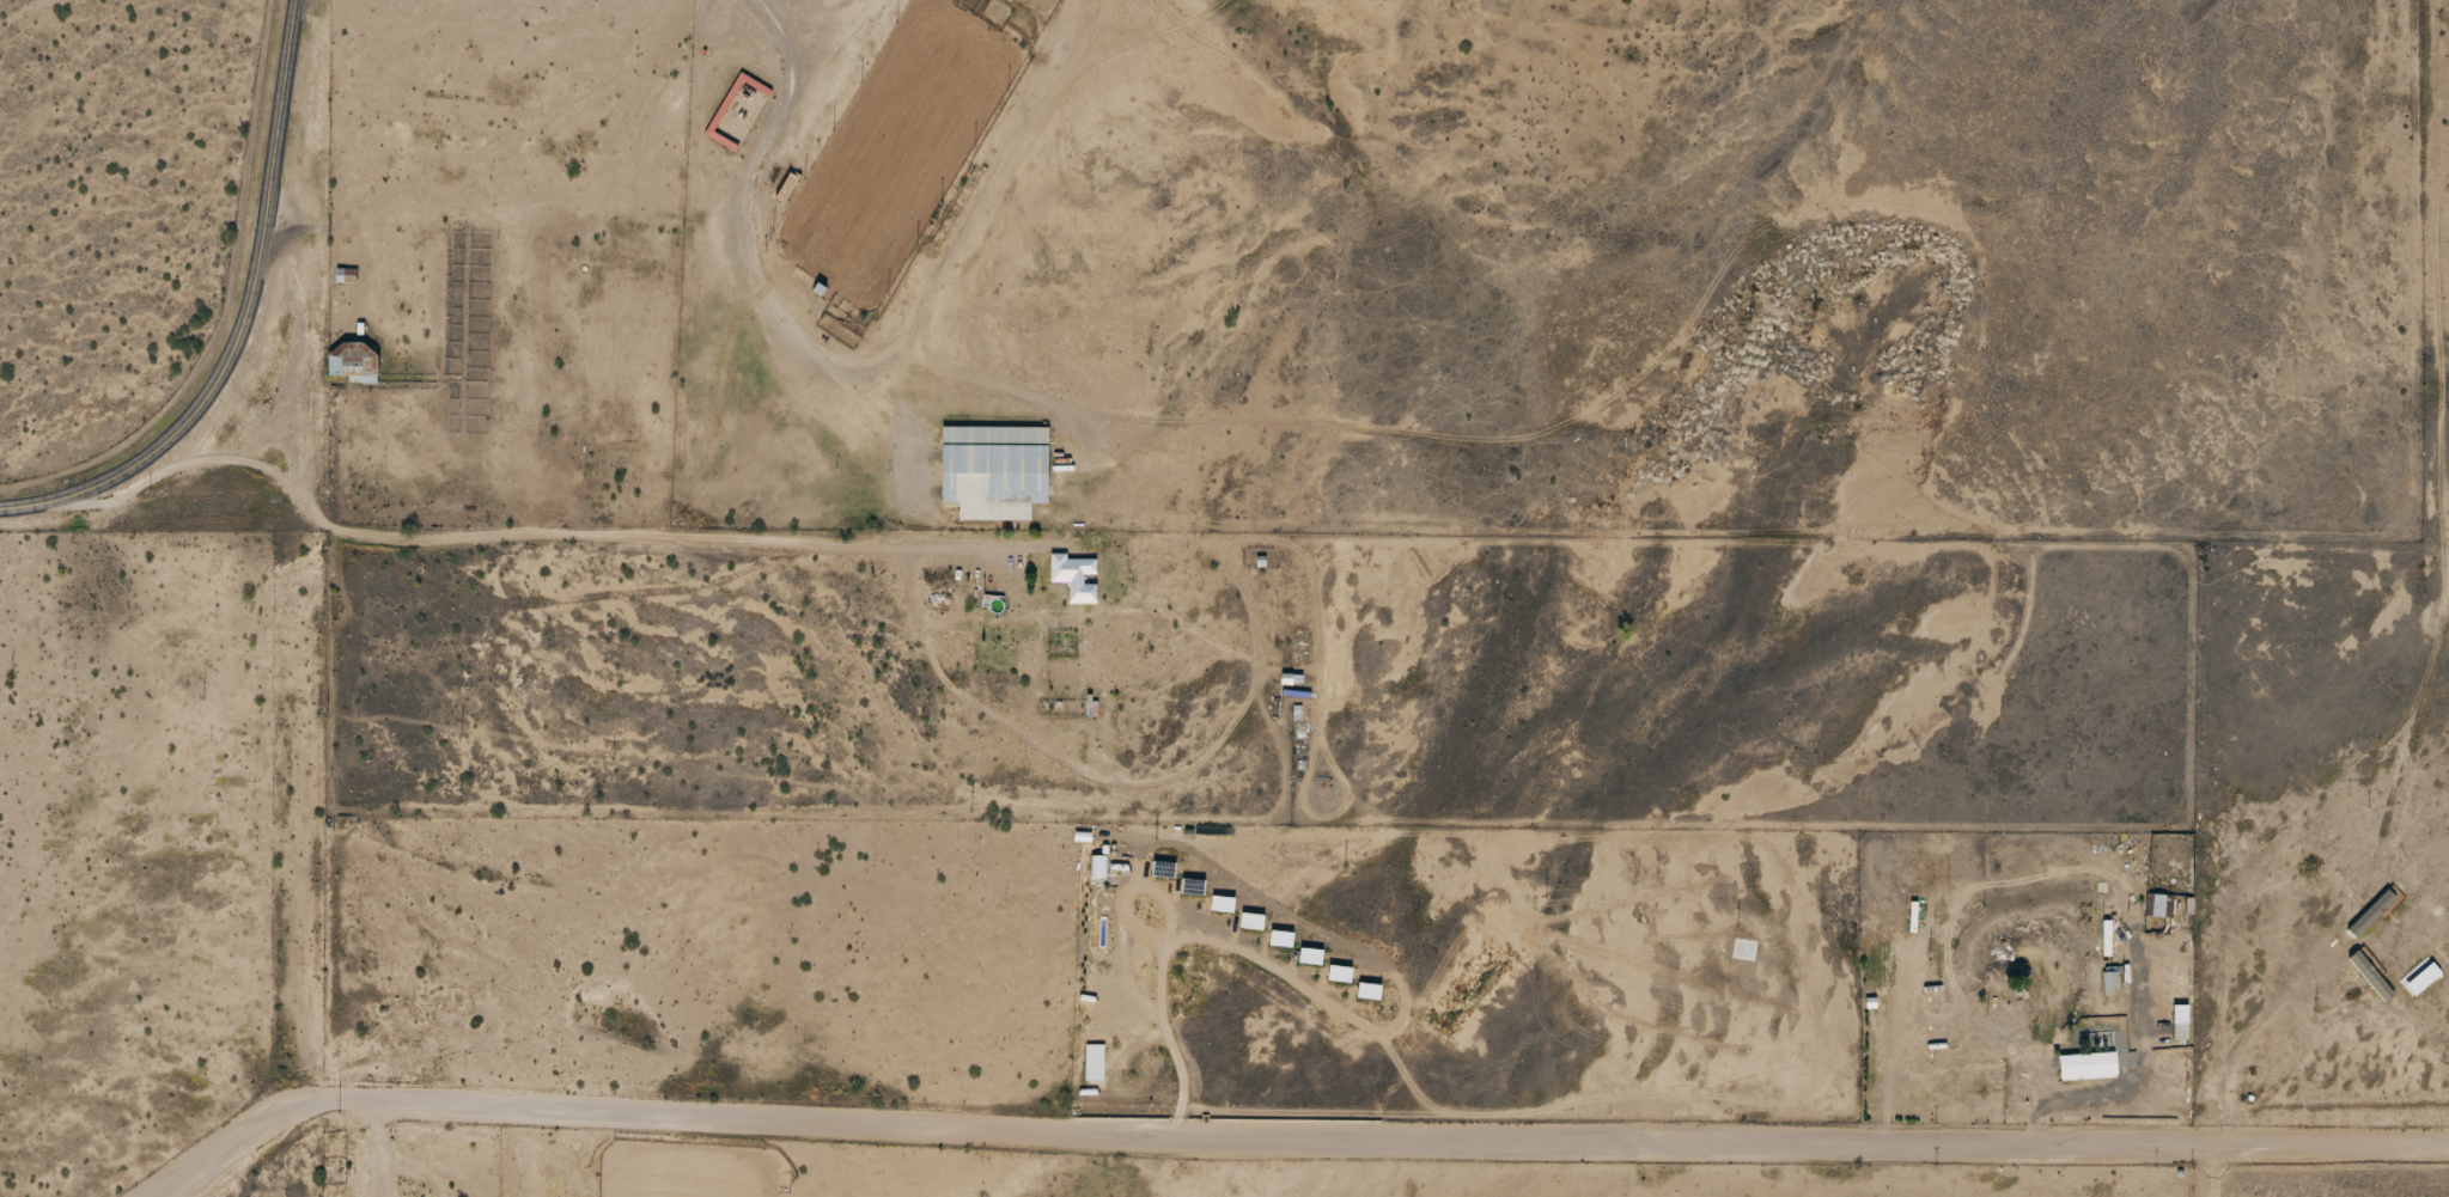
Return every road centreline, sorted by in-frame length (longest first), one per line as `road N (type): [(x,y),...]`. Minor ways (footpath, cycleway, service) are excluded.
road 1 (residential): [(2448,1150),(1309,1140),(351,1104),(299,1112),(167,1196)]
road 2 (tertiary): [(0,512),(104,485),(163,441),(240,340),(266,215),(291,0)]

